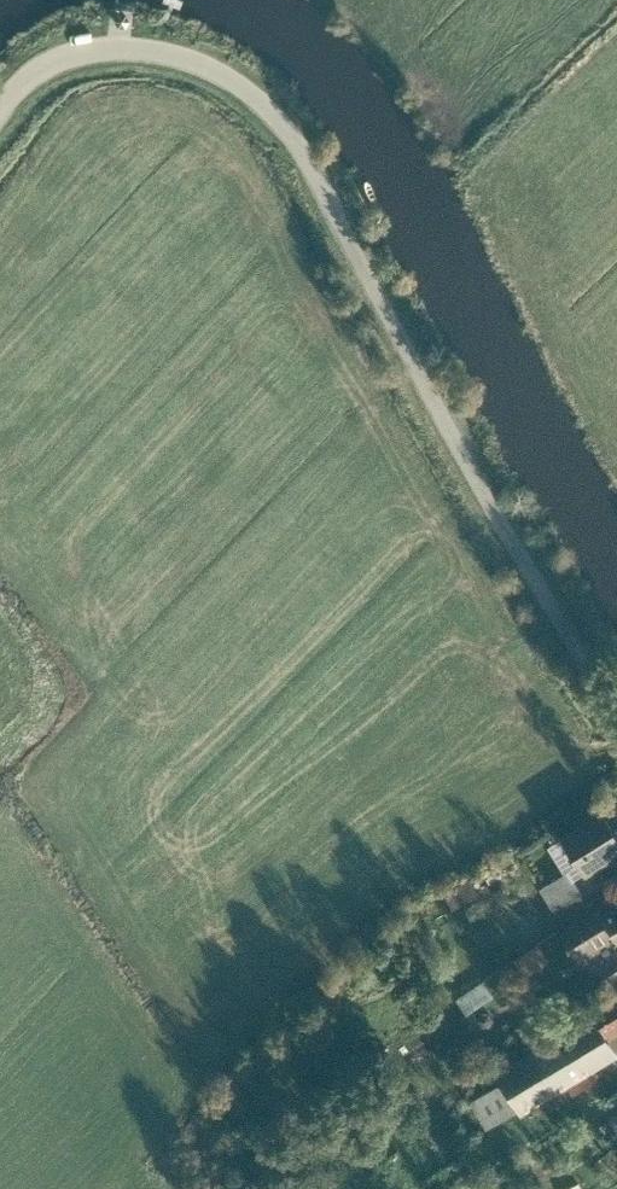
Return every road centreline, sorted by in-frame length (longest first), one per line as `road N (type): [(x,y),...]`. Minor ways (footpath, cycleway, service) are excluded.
road 1 (unclassified): [(0,129),(62,72),(97,59),(176,62),(265,104),(361,255),(454,433),(616,704)]

